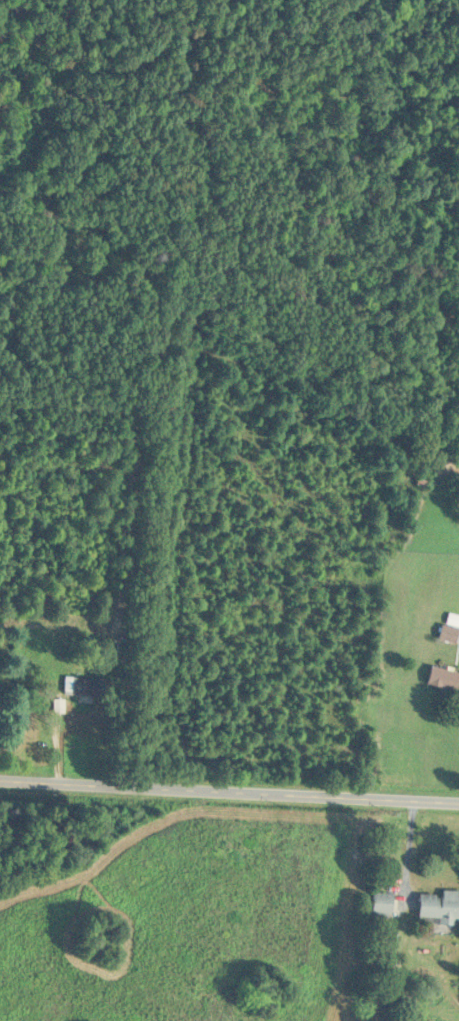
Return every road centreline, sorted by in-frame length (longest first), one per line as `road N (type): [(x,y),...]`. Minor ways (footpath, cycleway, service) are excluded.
road 1 (residential): [(458,800),(0,782)]

